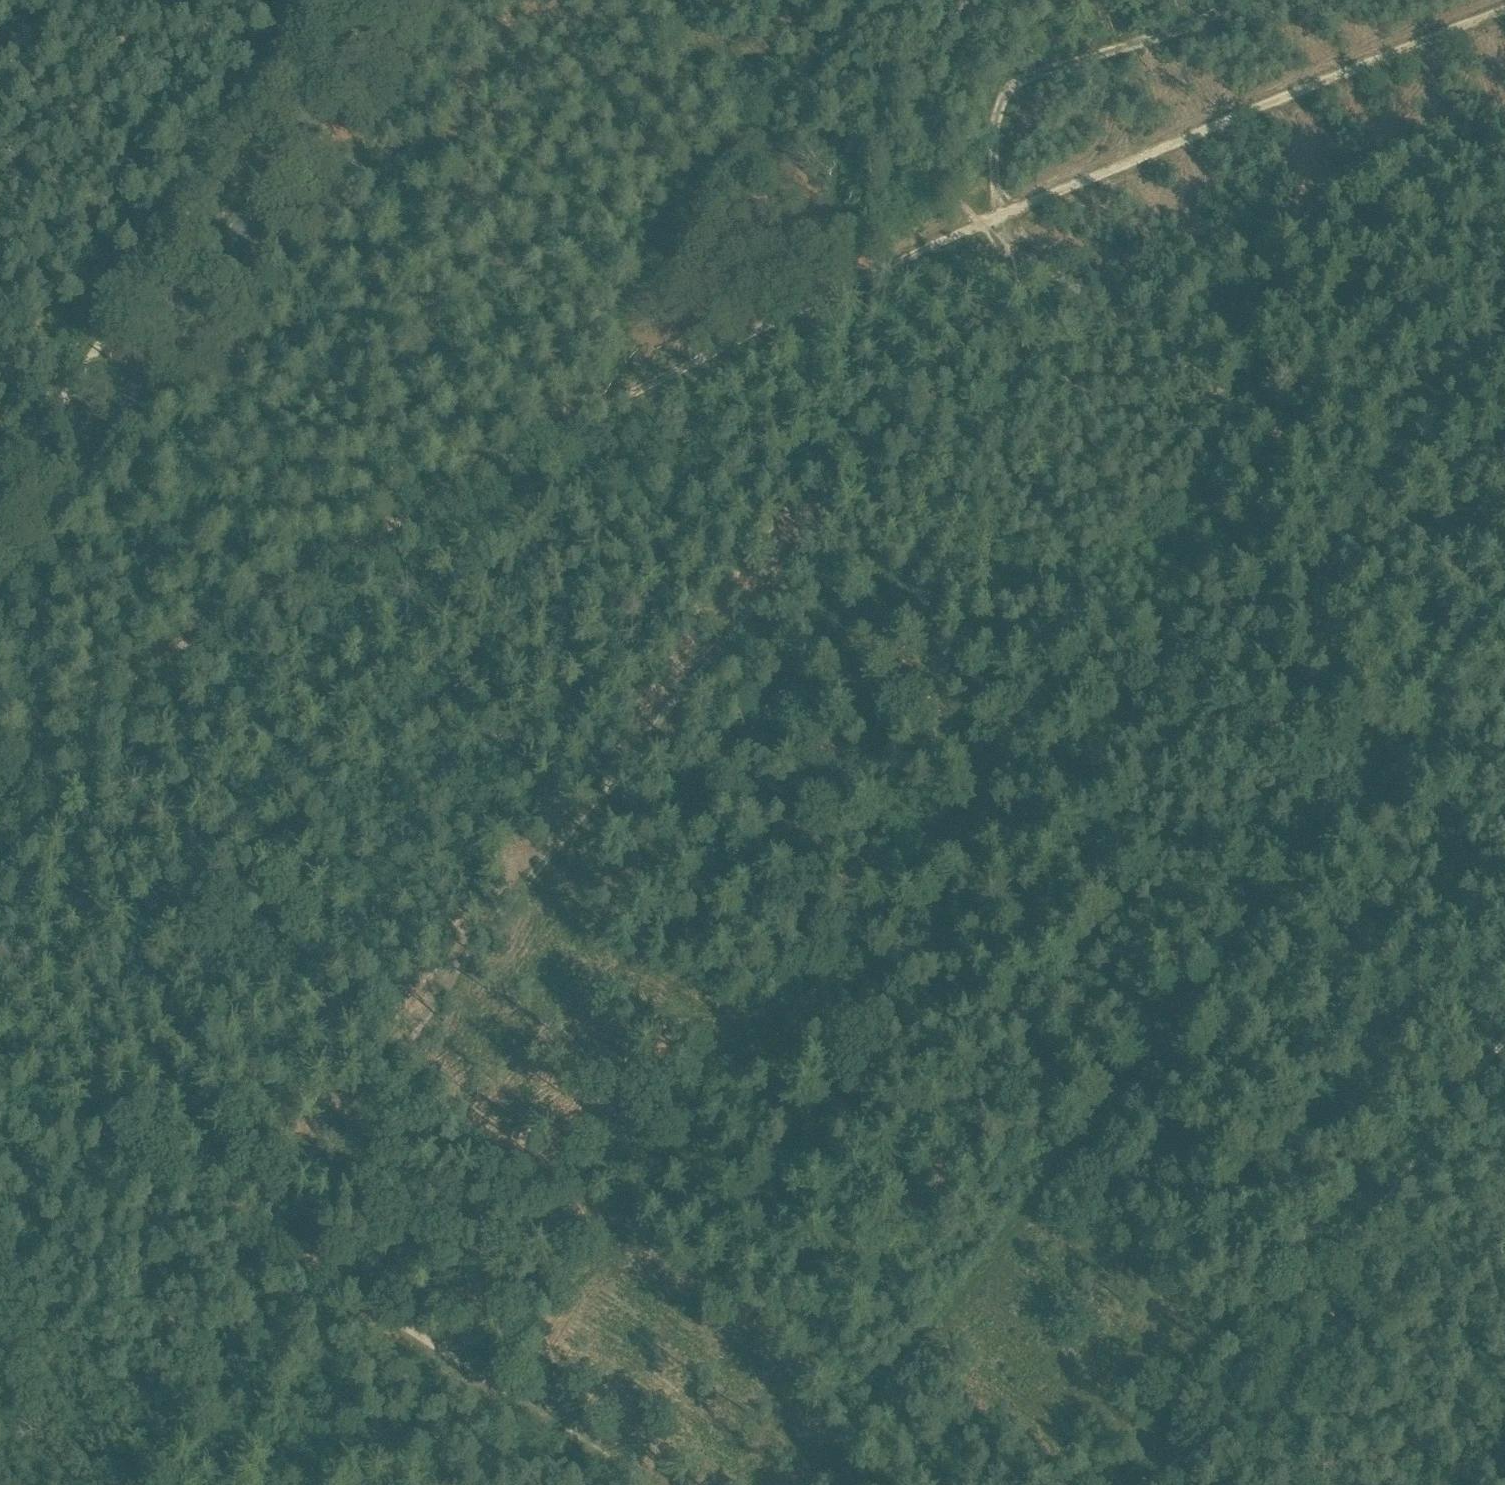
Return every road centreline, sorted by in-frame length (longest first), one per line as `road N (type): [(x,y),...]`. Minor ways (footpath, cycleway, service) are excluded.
road 1 (track): [(1504,5),(1080,152),(1003,187),(545,426),(0,757)]
road 2 (tertiary): [(0,560),(368,0)]
road 3 (track): [(1033,251),(1504,610)]
road 4 (track): [(1130,1484),(1188,1405),(1397,1179),(1504,1045)]
road 5 (track): [(258,1207),(668,1484)]
road 6 (track): [(0,1054),(258,1207)]

